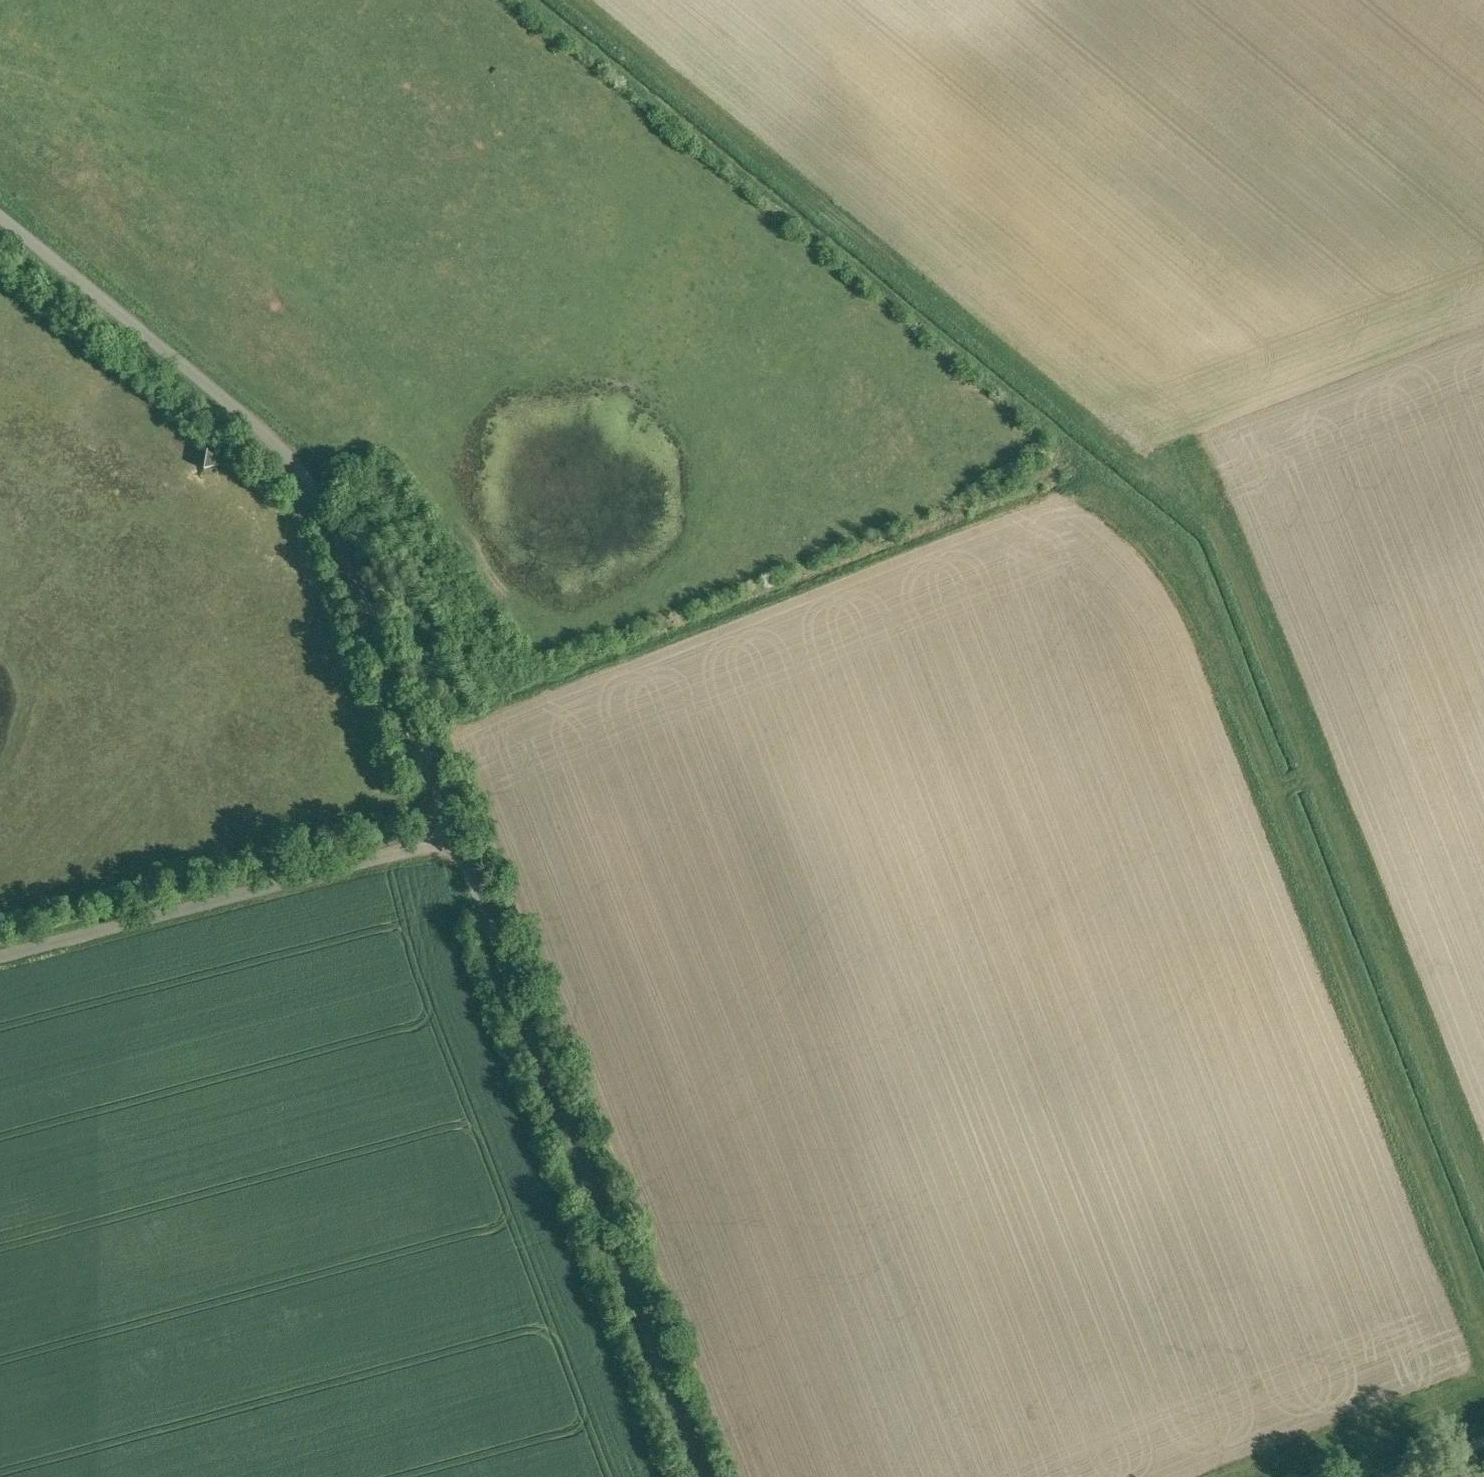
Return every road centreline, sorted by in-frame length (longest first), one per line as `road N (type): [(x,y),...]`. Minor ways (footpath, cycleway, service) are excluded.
road 1 (unclassified): [(457,834),(352,558),(281,445),(0,216)]
road 2 (unclassified): [(713,1476),(457,834)]
road 3 (unclassified): [(457,834),(0,955)]

